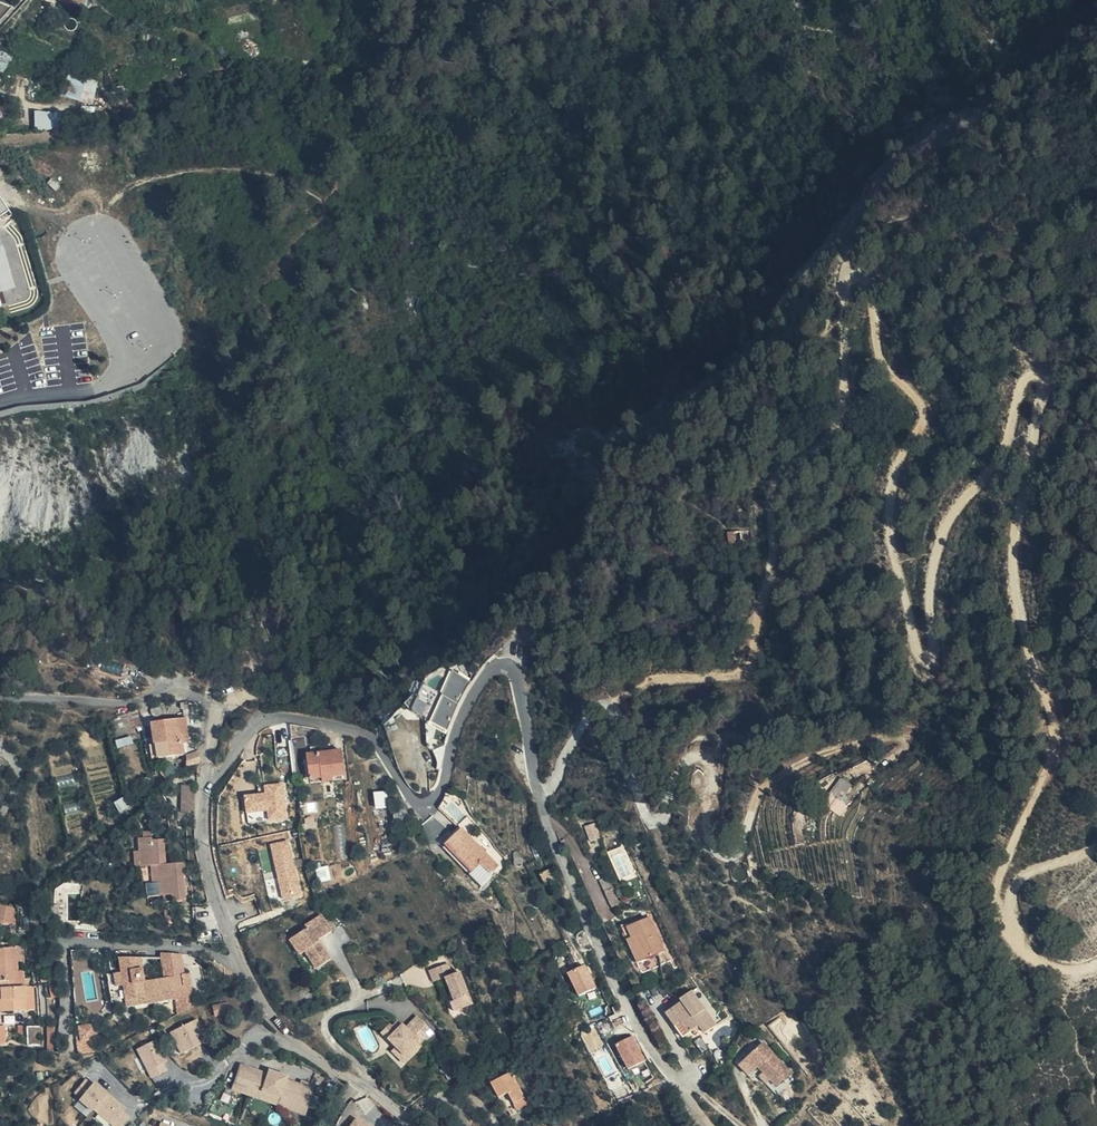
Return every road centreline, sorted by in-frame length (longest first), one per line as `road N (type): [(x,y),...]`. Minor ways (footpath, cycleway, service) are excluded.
road 1 (track): [(1008,913),(997,904),(995,881),(1054,746),(1012,577),(1040,389),(1036,381),(1016,403),(1000,451),(936,559),(938,646),(929,654),(918,651),(893,551),(895,490),(923,430),(922,401),(882,351),(866,269),(852,271),(848,295),(847,396),(829,433),(786,471),(772,503),(758,647),(745,671),(659,680),(611,704)]
road 2 (residential): [(411,1125),(300,1048),(257,999),(209,866),(208,782),(256,727),(282,717),(376,743),(426,804),(446,780),(467,703),(505,667),(521,679),(539,793),(606,973),(710,1125)]
road 3 (track): [(1096,962),(1068,969),(1037,958),(1013,940),(1008,913),(1016,882),(1096,850)]
road 4 (residential): [(0,402),(99,388),(125,373)]

